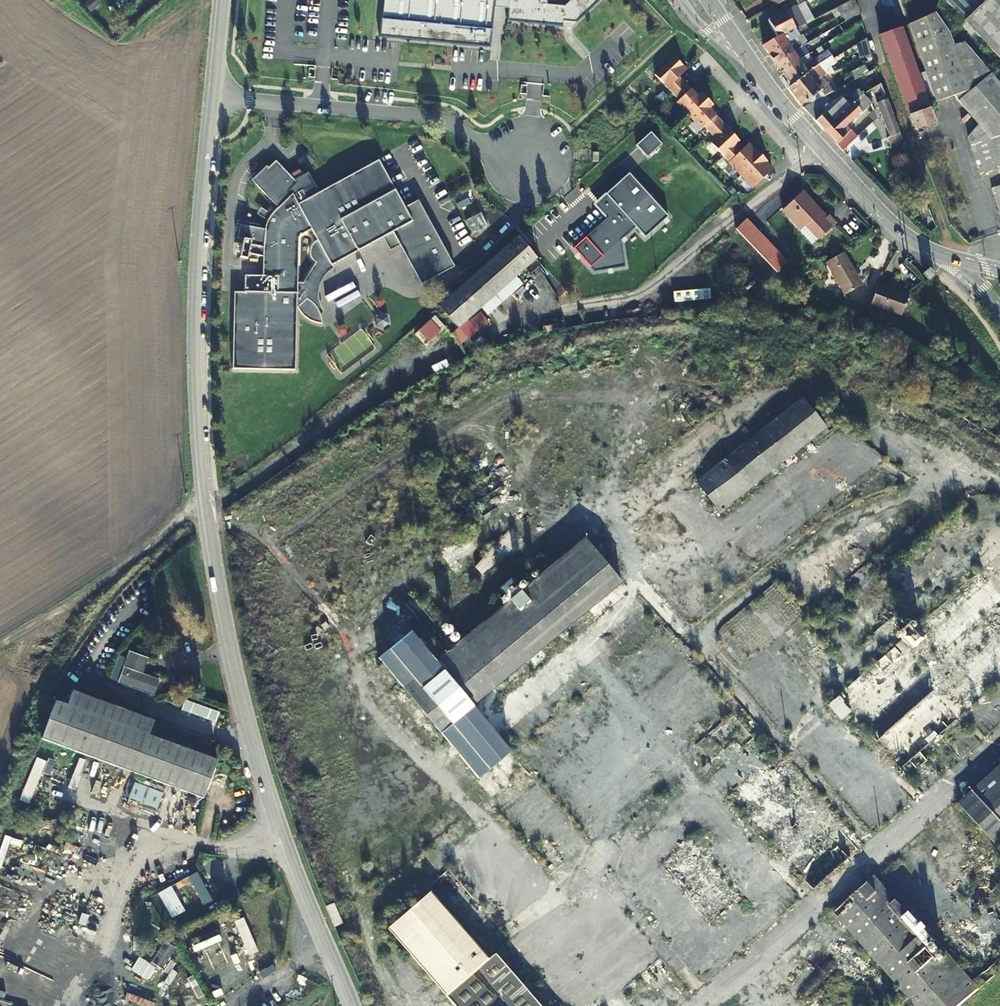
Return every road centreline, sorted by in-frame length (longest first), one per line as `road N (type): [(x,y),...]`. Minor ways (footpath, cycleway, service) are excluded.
road 1 (tertiary): [(352,1005),(252,743),(200,482),(195,274),(221,0)]
road 2 (track): [(203,499),(116,570),(0,637)]
road 3 (residential): [(821,149),(648,290)]
road 4 (residential): [(999,271),(908,238),(821,149)]
road 5 (residential): [(821,149),(708,0)]

